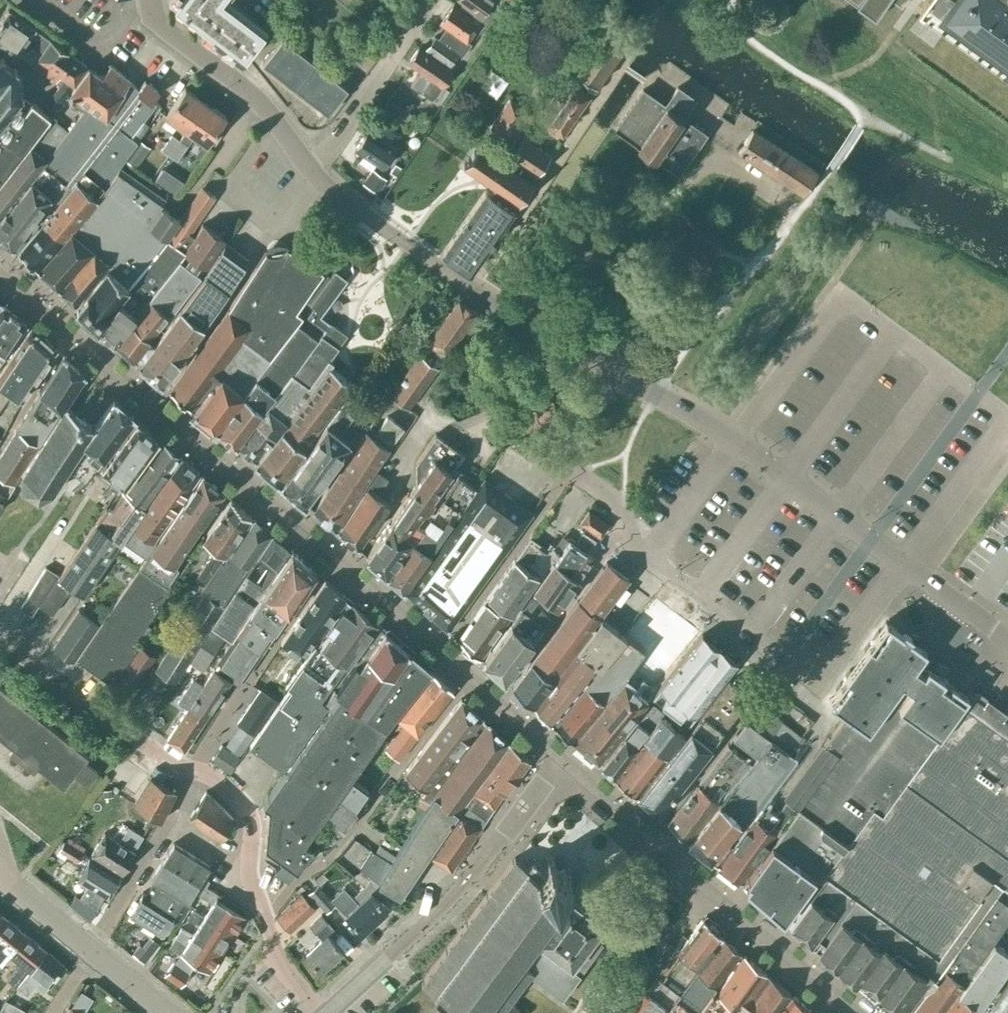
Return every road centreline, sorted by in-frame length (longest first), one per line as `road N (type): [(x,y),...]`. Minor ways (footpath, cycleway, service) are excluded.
road 1 (unclassified): [(637,552),(817,683),(904,564)]
road 2 (unclassified): [(904,564),(735,440),(615,369)]
road 3 (residential): [(468,287),(637,39)]
road 4 (residential): [(320,1012),(264,940),(250,893),(245,820),(231,793),(196,771)]
road 5 (unclassified): [(309,171),(263,112),(152,16),(150,0)]
road 6 (residential): [(196,771),(0,640)]
road 7 (unclassified): [(637,552),(615,501),(557,458),(615,369)]
road 8 (residential): [(91,952),(196,771)]
road 9 (residential): [(309,171),(427,0)]
road 10 (residential): [(324,1012),(428,939),(474,882)]
road 11 (unclassified): [(468,287),(309,171)]
road 12 (unclassified): [(615,369),(468,287)]
road 13 (tertiary): [(91,952),(14,891),(0,857)]
road 14 (unclassified): [(1007,640),(904,564)]

